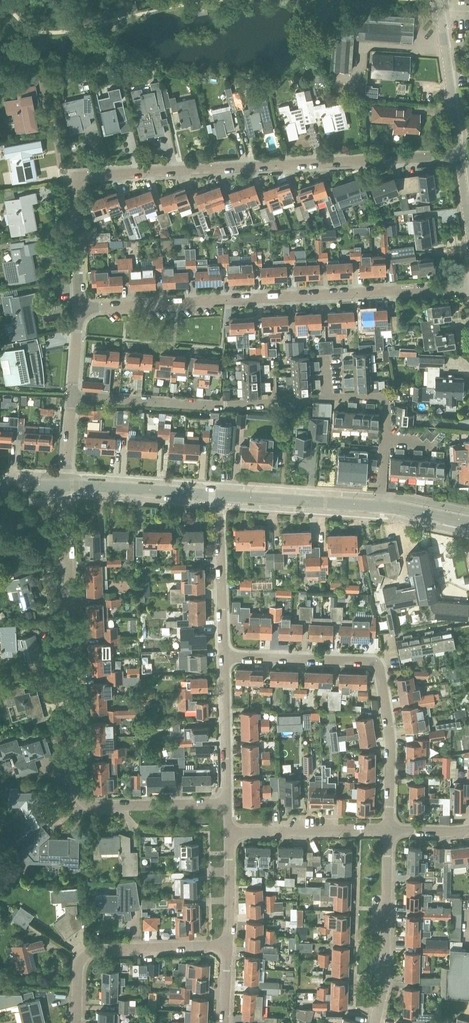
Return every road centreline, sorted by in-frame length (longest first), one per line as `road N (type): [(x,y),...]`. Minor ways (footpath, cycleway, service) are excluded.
road 1 (residential): [(80,310),(80,178),(459,155)]
road 2 (residential): [(227,803),(92,807),(78,800),(65,486)]
road 3 (residential): [(80,310),(468,286)]
road 4 (residential): [(387,830),(390,733),(377,666),(224,657)]
road 5 (residential): [(327,398),(207,406),(72,396)]
road 6 (residential): [(76,1022),(84,956),(228,945)]
road 7 (residential): [(374,1022),(385,965),(387,830)]
road 8 (tertiary): [(219,496),(381,506)]
road 9 (residential): [(224,657),(219,496)]
road 10 (residential): [(228,833),(387,830)]
road 11 (tertiary): [(65,486),(219,496)]
road 12 (residential): [(227,803),(224,657)]
road 13 (tertiary): [(456,129),(439,0)]

